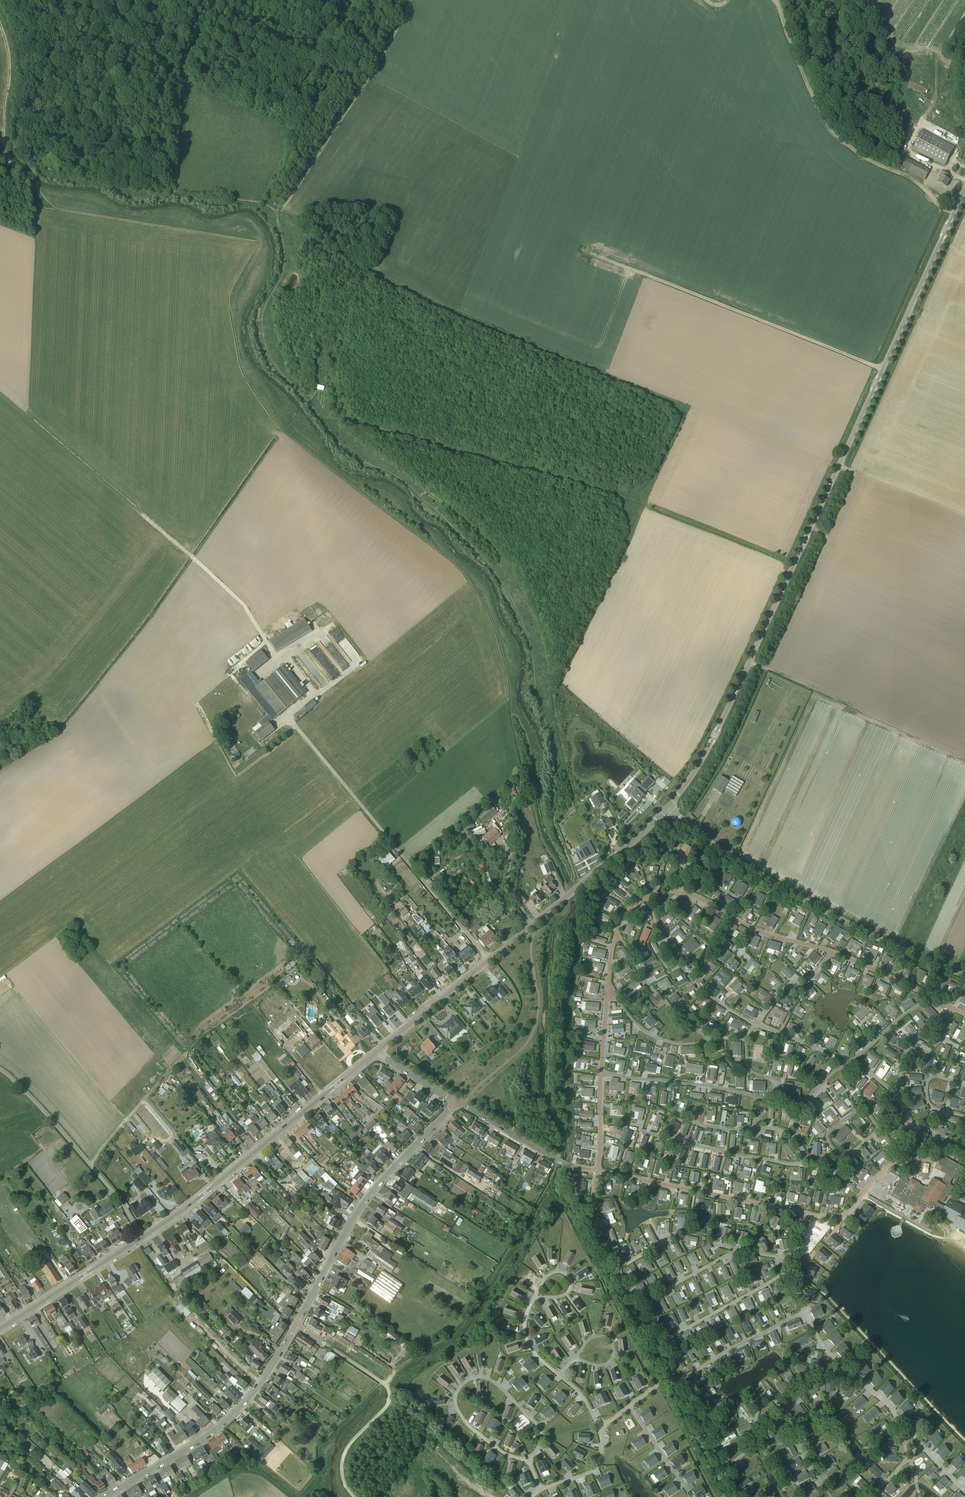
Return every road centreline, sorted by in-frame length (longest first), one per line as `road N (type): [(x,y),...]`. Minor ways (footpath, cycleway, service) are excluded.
road 1 (unclassified): [(666,808),(715,733),(964,188)]
road 2 (unclassified): [(964,1014),(830,952),(751,928),(700,899),(669,890),(645,895),(623,917),(609,955),(596,1171)]
road 3 (track): [(642,503),(640,490),(655,477),(680,420),(676,404),(447,311),(278,224)]
road 4 (track): [(795,563),(648,505),(317,415)]
road 5 (unclassified): [(964,971),(800,896),(666,808)]
road 6 (track): [(883,368),(583,250)]
road 7 (unclassified): [(488,960),(288,714)]
road 8 (unclassified): [(143,1237),(378,1050)]
road 9 (track): [(953,213),(926,185),(867,159),(836,133),(775,0)]
road 10 (unclassified): [(296,1327),(366,1200),(456,1103)]
road 11 (residential): [(105,1496),(226,1422),(296,1327)]
road 12 (track): [(277,214),(410,0)]
road 13 (residential): [(528,1460),(542,1442),(538,1424),(497,1383),(485,1377),(461,1386),(455,1397),(466,1423),(521,1459)]
road 14 (unclassified): [(488,960),(666,808)]
road 15 (unclassified): [(143,1237),(104,1179),(0,1069)]
road 16 (unclassified): [(596,1171),(599,1233),(676,1370)]
road 17 (unclassified): [(799,1212),(596,1171)]
road 18 (unclassified): [(355,1496),(342,1476),(344,1452),(391,1396),(324,1344)]
road 19 (track): [(139,512),(246,607),(277,660)]
road 20 (unclassified): [(964,1149),(915,1149),(841,1218),(799,1212)]
road 21 (track): [(903,736),(748,661)]
road 22 (unclassified): [(0,1329),(143,1237)]
road 23 (unclassified): [(799,1212),(797,1294),(837,1364)]
road 24 (unclassified): [(378,1050),(488,960)]
road 25 (residential): [(570,1165),(464,1106)]

